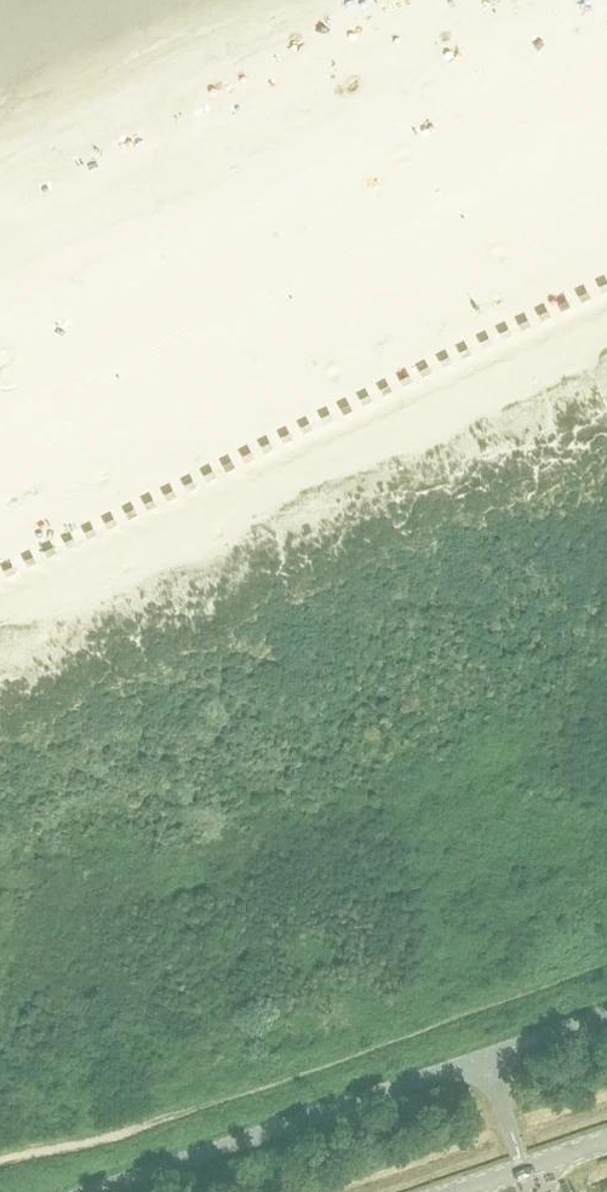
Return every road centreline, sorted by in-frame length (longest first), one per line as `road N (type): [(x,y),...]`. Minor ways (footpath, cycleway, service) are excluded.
road 1 (tertiary): [(453,1191),(606,1140)]

